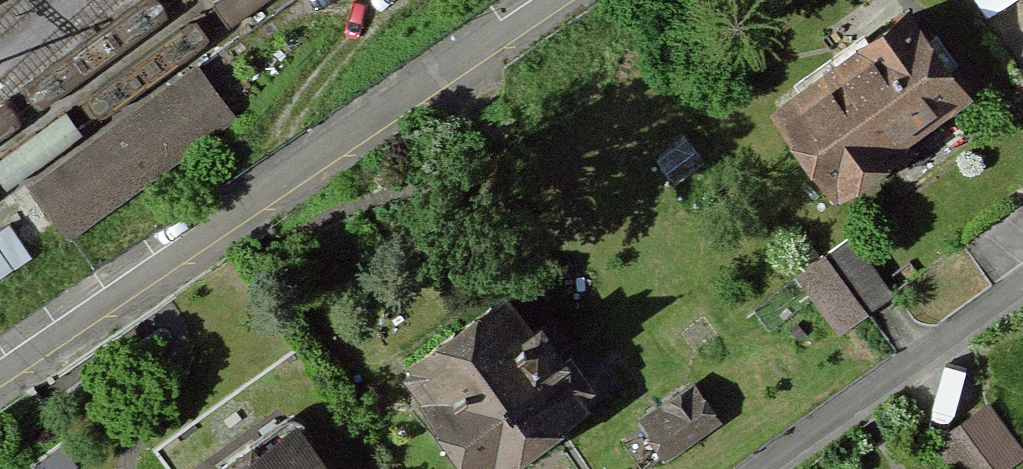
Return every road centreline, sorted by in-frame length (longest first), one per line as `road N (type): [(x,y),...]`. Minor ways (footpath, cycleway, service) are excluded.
road 1 (residential): [(538,0),(0,370)]
road 2 (residential): [(1022,286),(763,468)]
road 3 (track): [(266,186),(288,134),(391,0)]

